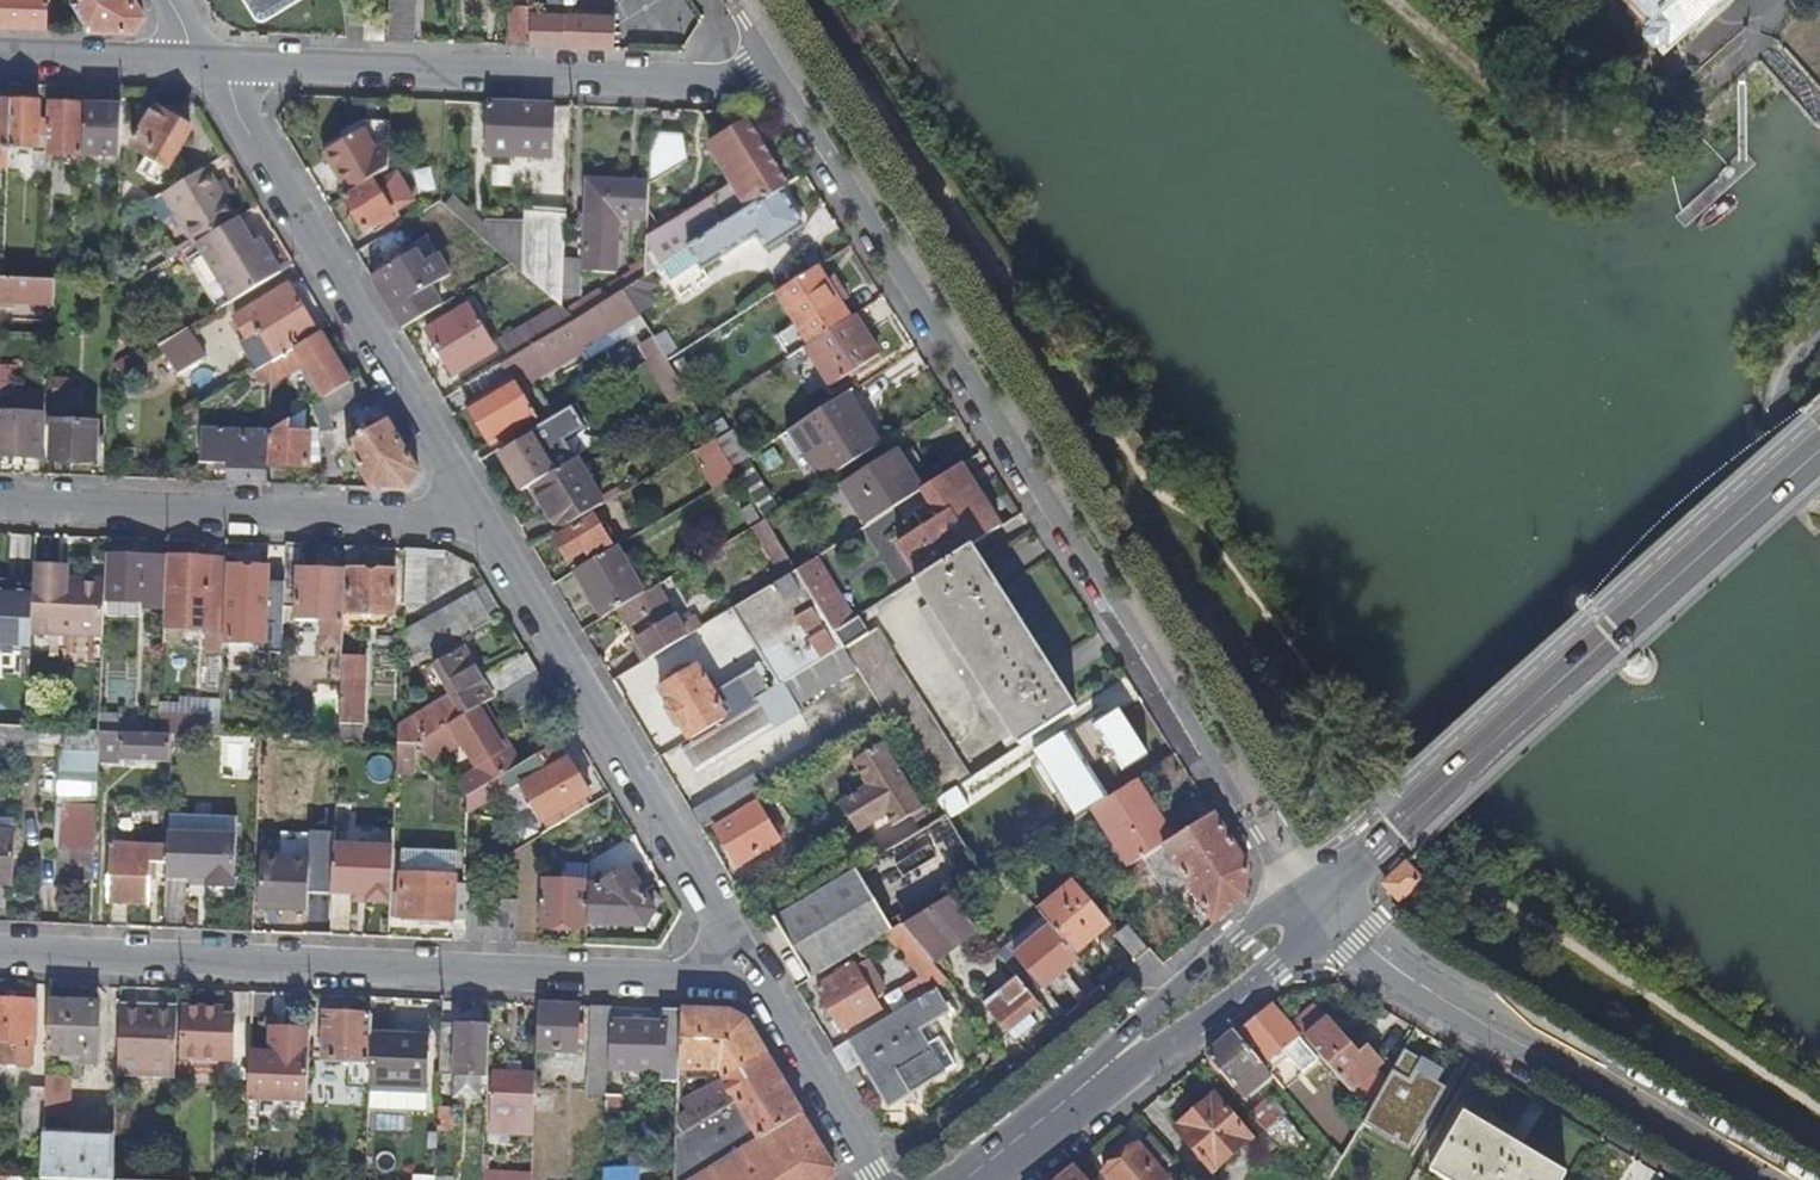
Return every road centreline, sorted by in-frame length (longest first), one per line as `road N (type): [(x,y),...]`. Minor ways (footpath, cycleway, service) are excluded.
road 1 (residential): [(788,63),(1316,900)]
road 2 (residential): [(0,948),(704,977),(744,968)]
road 3 (secondary): [(1316,900),(1819,450)]
road 4 (residential): [(203,57),(754,81),(788,63)]
road 5 (residential): [(203,57),(480,521)]
road 6 (residential): [(480,521),(744,968)]
road 7 (tertiary): [(1316,900),(1359,962),(1738,1179)]
road 8 (residential): [(480,521),(0,505)]
road 9 (secondary): [(965,1179),(1316,900)]
road 10 (residential): [(744,968),(875,1179)]
road 11 (residential): [(0,52),(203,57)]
road 12 (residential): [(1819,343),(1797,367),(1785,398),(1787,445),(1819,476)]

